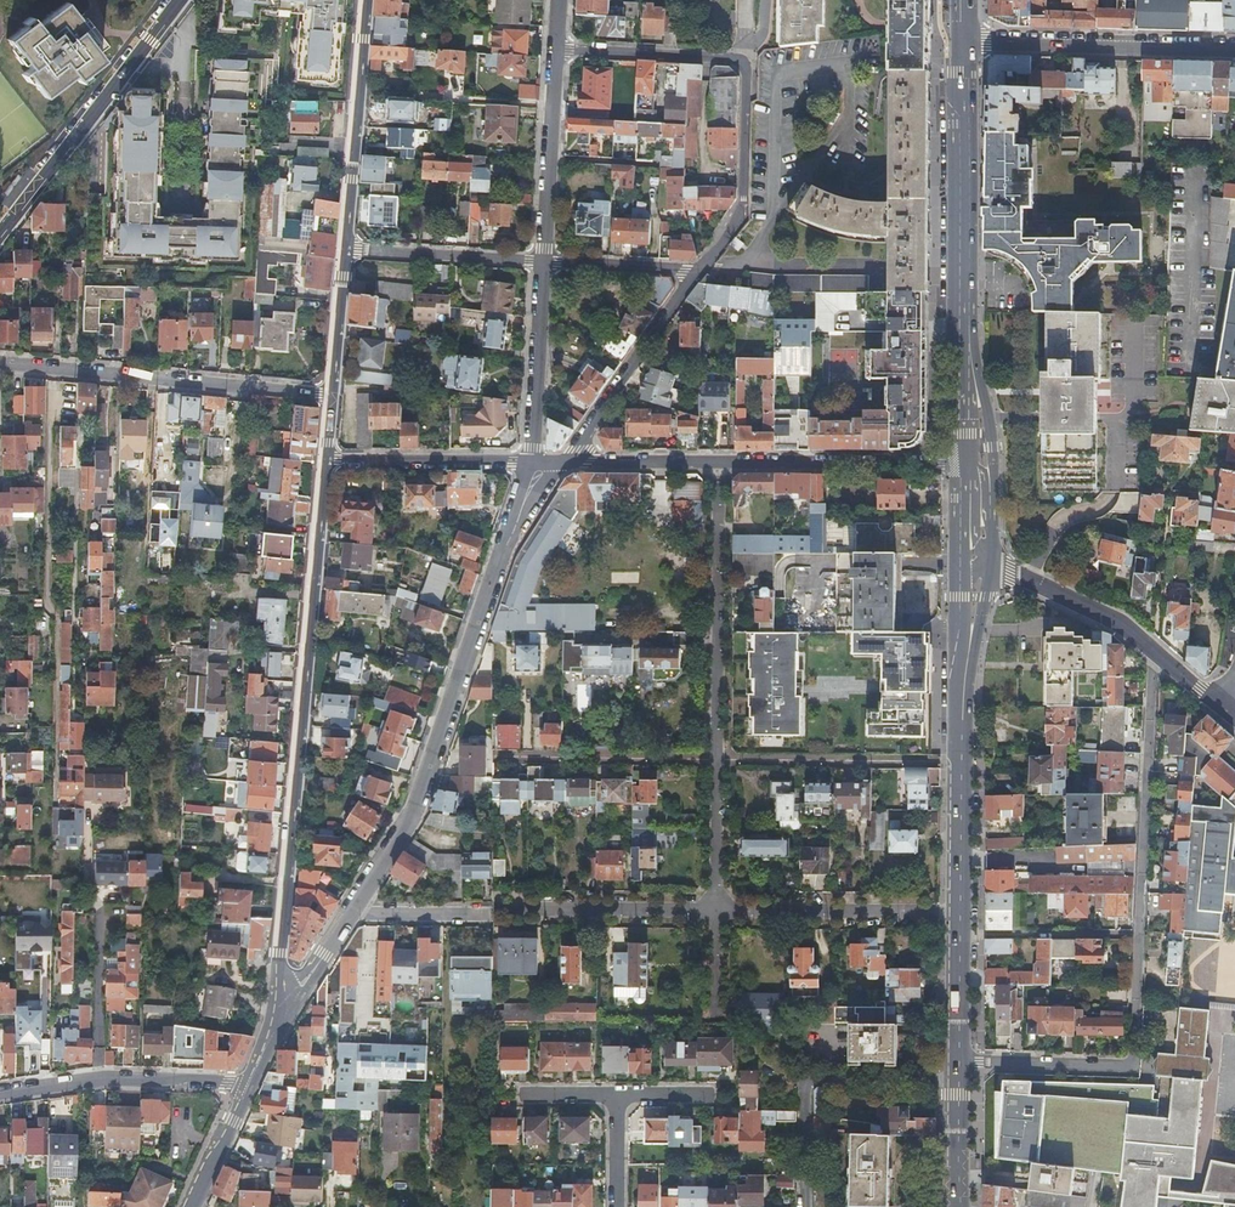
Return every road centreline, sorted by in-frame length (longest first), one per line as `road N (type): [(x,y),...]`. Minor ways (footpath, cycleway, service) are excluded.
road 1 (residential): [(288,1004),(282,955),(327,458)]
road 2 (residential): [(352,913),(415,808),(508,540)]
road 3 (residential): [(701,270),(743,207),(741,61),(559,48)]
road 4 (residential): [(333,395),(0,364)]
road 5 (residential): [(1139,934),(1135,1062),(959,1059)]
road 6 (residential): [(715,462),(716,758)]
road 7 (tertiary): [(179,0),(0,229)]
road 8 (residential): [(958,1078),(804,1074),(805,1206)]
road 9 (residential): [(1153,651),(1139,934)]
road 10 (secondary): [(961,43),(964,320)]
road 11 (residential): [(1234,49),(961,43)]
road 12 (residential): [(0,1094),(120,1081),(252,1088)]
road 13 (residential): [(346,250),(368,0)]
road 14 (residential): [(963,461),(715,462)]
road 15 (residential): [(960,912),(717,910)]
road 16 (secondary): [(960,912),(964,676)]
road 17 (residential): [(563,461),(701,270)]
road 18 (residential): [(494,755),(716,758)]
road 19 (residential): [(717,910),(499,906)]
road 20 (secondary): [(996,534),(994,447),(964,320)]
road 21 (residential): [(716,758),(933,761)]
road 22 (residential): [(545,261),(559,48)]
road 23 (residential): [(534,462),(545,261)]
road 24 (residential): [(528,462),(327,458)]
road 25 (residential): [(346,250),(545,261)]
road 26 (residential): [(991,563),(1122,623),(1153,651)]
road 27 (residential): [(1139,934),(960,932)]
road 28 (residential): [(545,261),(701,270)]
road 29 (residential): [(716,758),(717,910)]
road 30 (residential): [(715,462),(563,461)]
road 31 (residential): [(333,395),(346,250)]
road 32 (residential): [(490,914),(352,913)]
road 33 (residential): [(194,1206),(252,1088)]
road 34 (secondary): [(961,1206),(958,1078)]
road 35 (secondary): [(959,1059),(960,932)]

